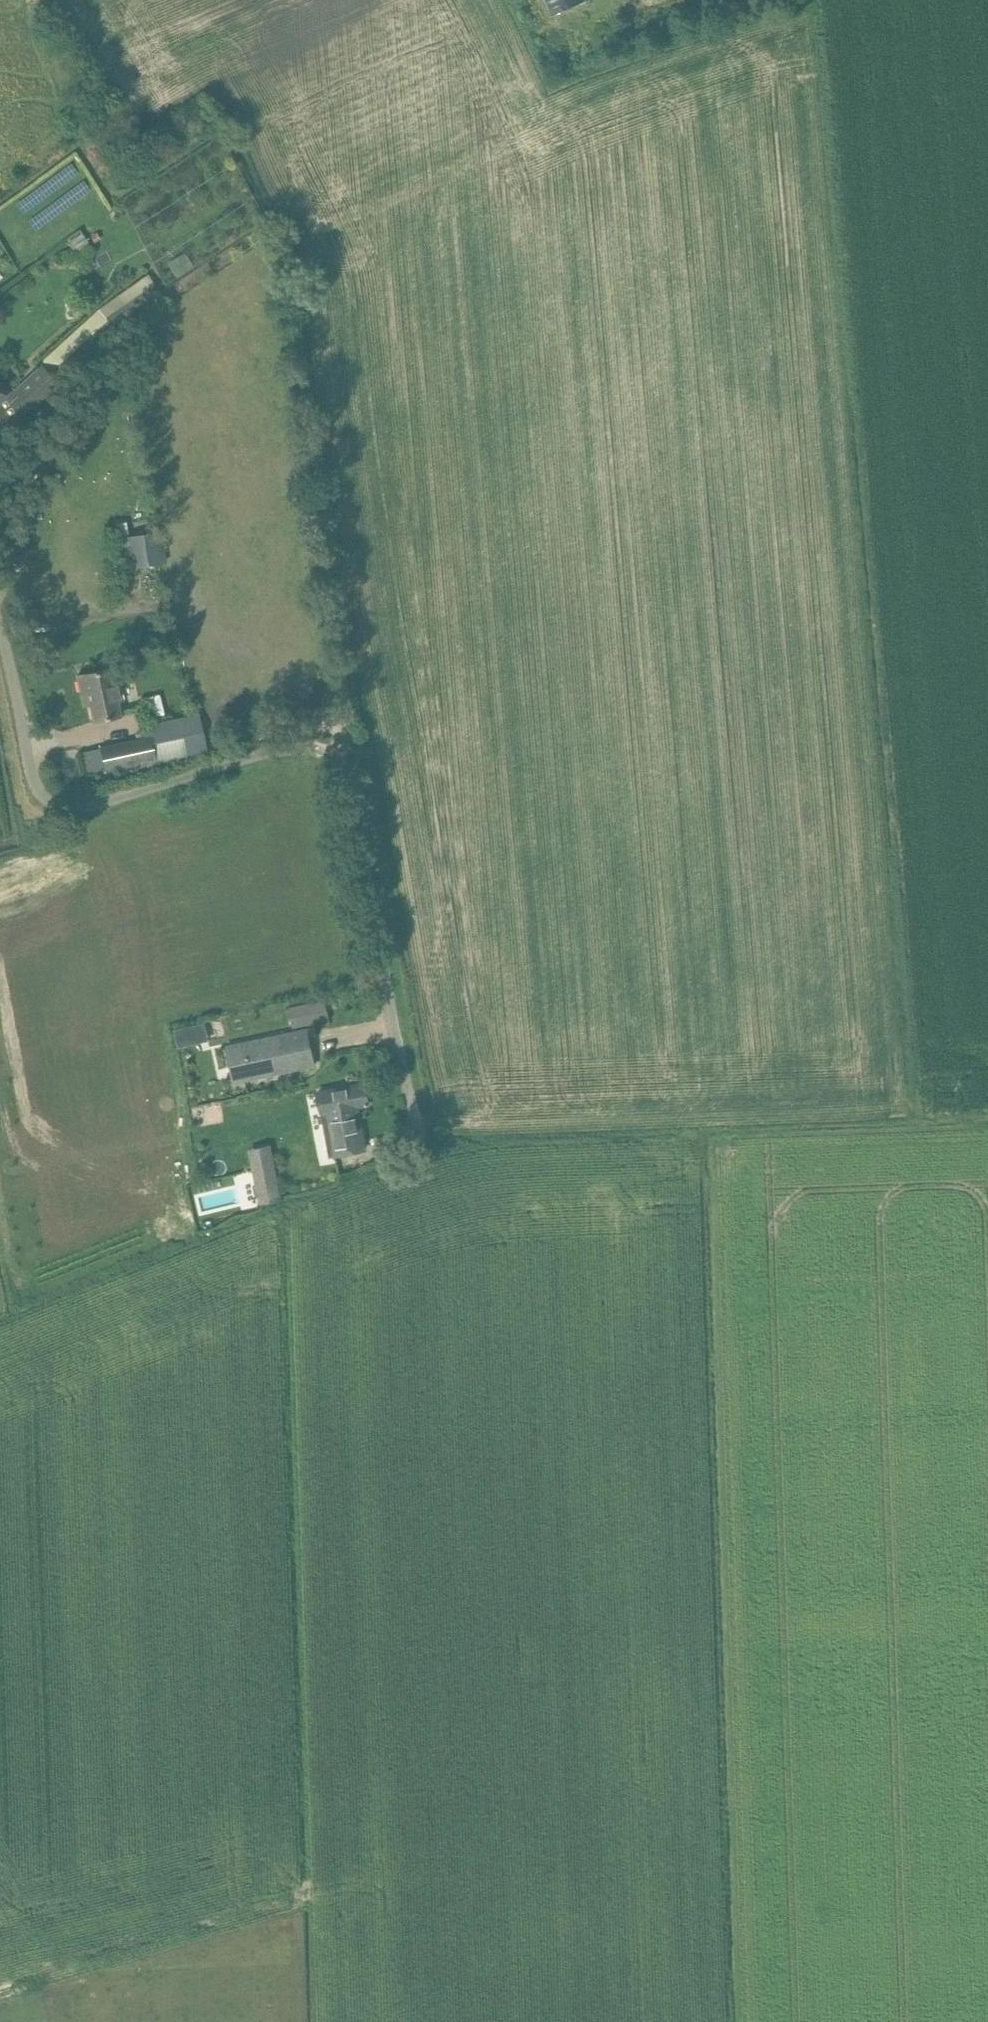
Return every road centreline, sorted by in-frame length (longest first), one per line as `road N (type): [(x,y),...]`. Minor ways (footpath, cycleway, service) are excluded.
road 1 (unclassified): [(0,639),(33,777),(57,803),(97,804),(294,748),(331,755),(343,766),(412,1112)]

